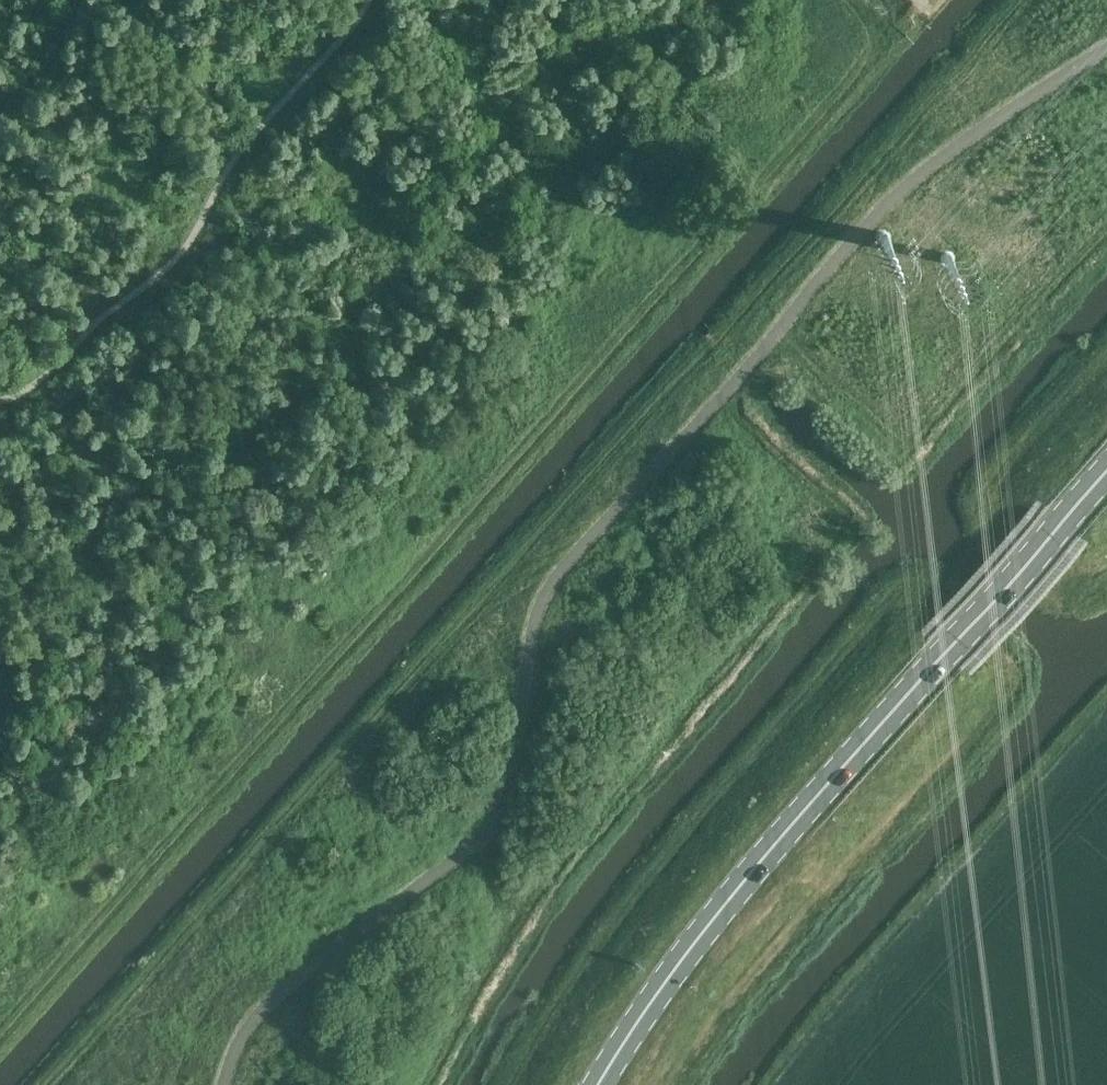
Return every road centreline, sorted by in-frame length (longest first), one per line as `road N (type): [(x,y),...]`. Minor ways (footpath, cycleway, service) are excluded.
road 1 (primary): [(598,1084),(681,959),(778,838),(1106,470)]

